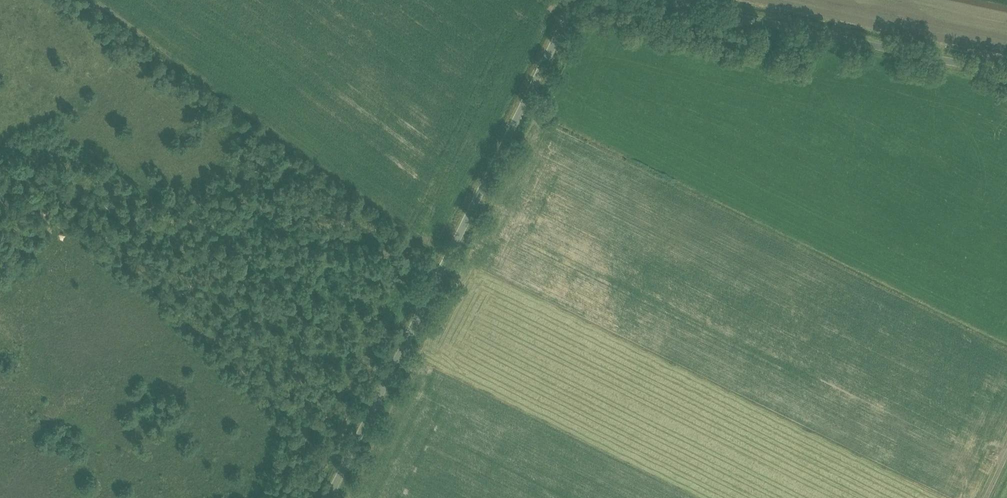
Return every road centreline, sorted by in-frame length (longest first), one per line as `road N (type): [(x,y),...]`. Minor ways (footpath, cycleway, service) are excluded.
road 1 (unclassified): [(331,497),(575,0)]
road 2 (unclassified): [(1006,74),(673,0)]

